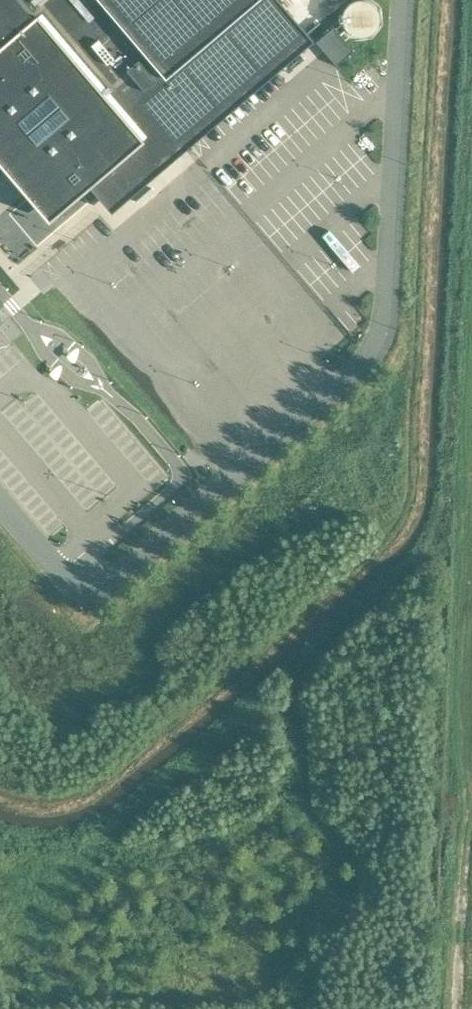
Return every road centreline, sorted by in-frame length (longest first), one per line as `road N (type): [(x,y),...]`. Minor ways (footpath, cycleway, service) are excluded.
road 1 (unclassified): [(0,506),(61,576),(107,581),(369,359),(387,321),(405,0)]
road 2 (track): [(456,1008),(471,814)]

